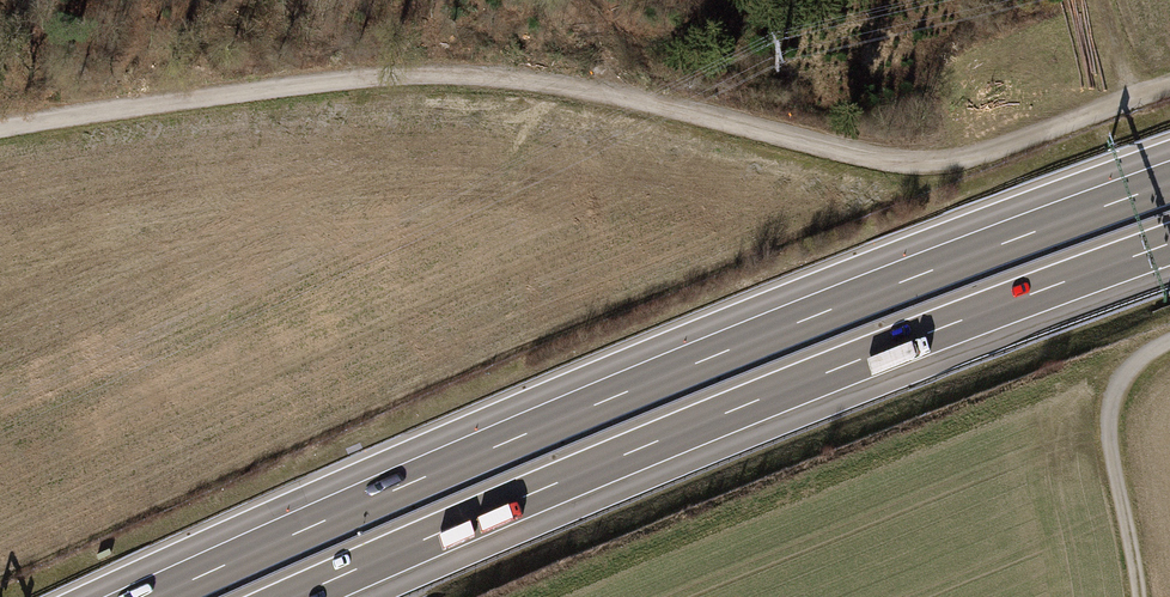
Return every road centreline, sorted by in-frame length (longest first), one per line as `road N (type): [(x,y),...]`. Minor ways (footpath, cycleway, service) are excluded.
road 1 (track): [(0,130),(476,91),(649,105),(825,150),(930,167),(1169,89)]
road 2 (motorway): [(1169,183),(687,368),(155,596)]
road 3 (motorway): [(297,596),(736,409),(1169,243)]
road 4 (track): [(518,596),(1023,393),(1135,359)]
road 5 (track): [(1137,596),(1109,426),(1112,393),(1135,359),(1169,346)]

